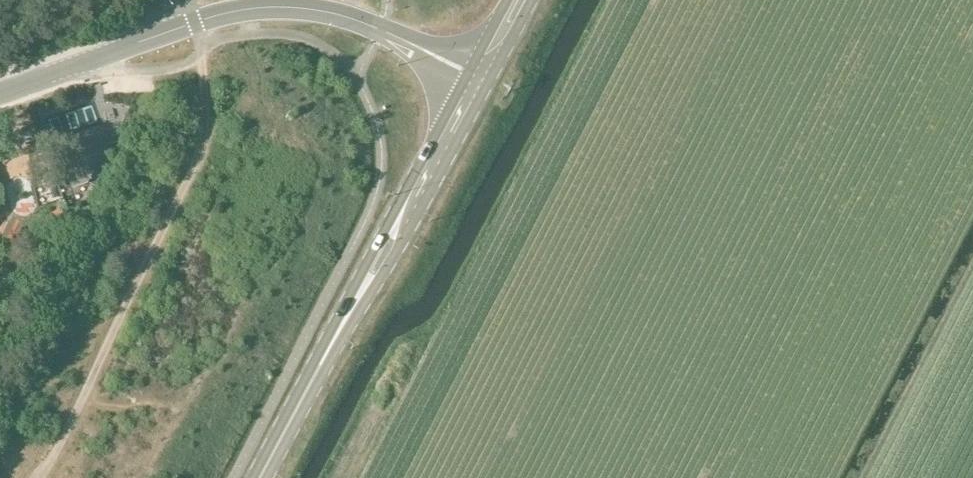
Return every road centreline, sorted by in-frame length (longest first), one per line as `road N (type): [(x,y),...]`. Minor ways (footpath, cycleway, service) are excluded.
road 1 (tertiary): [(0,92),(210,18),(266,8),(346,17),(478,78)]
road 2 (secondary): [(260,477),(478,78)]
road 3 (track): [(203,48),(201,150),(53,460)]

